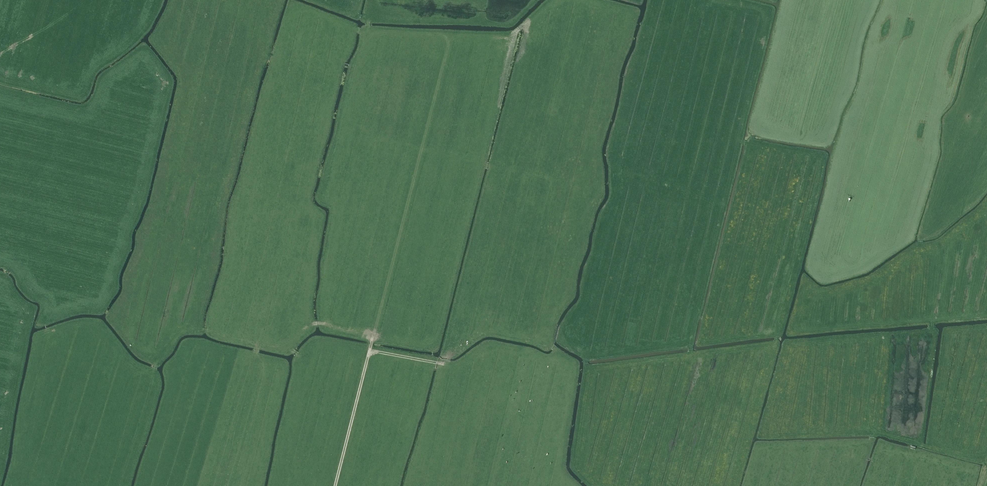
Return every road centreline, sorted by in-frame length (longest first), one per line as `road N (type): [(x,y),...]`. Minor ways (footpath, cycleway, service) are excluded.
road 1 (track): [(335,485),(373,337)]

